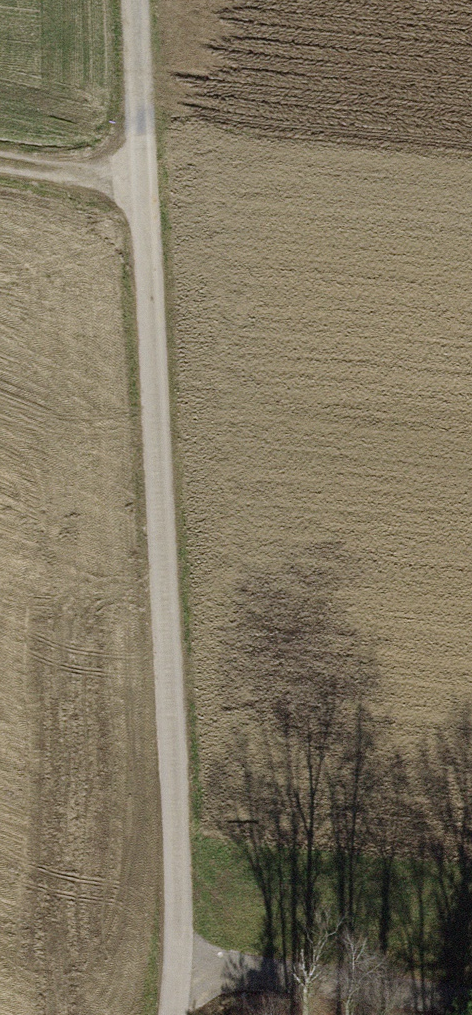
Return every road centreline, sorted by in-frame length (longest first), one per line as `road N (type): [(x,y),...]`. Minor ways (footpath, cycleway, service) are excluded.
road 1 (track): [(132,0),(179,936),(167,1014)]
road 2 (track): [(179,936),(471,970)]
road 3 (track): [(0,164),(142,190)]

